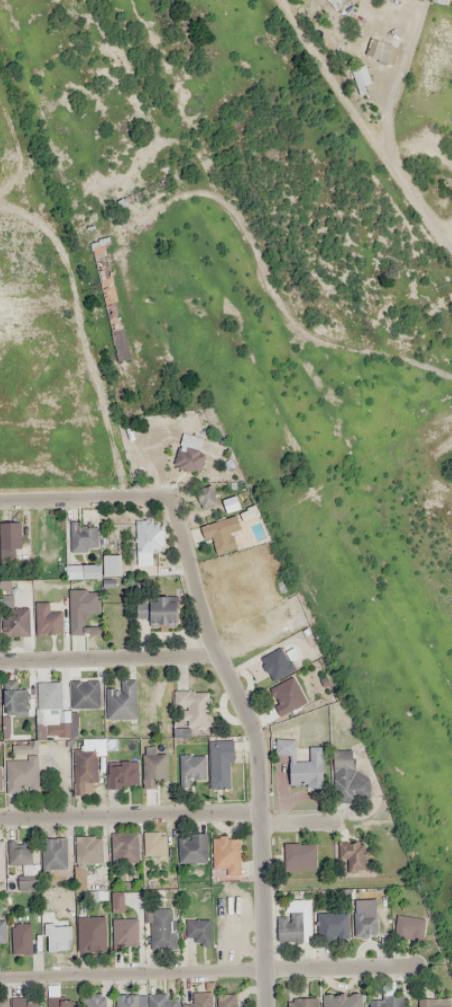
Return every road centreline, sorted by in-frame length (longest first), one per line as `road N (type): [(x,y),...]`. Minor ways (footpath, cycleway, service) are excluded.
road 1 (residential): [(266,1006),(257,747),(218,656),(169,497)]
road 2 (residential): [(417,966),(0,979)]
road 3 (residential): [(337,817),(0,821)]
road 4 (residential): [(0,660),(218,656)]
road 5 (residential): [(169,497),(0,501)]

